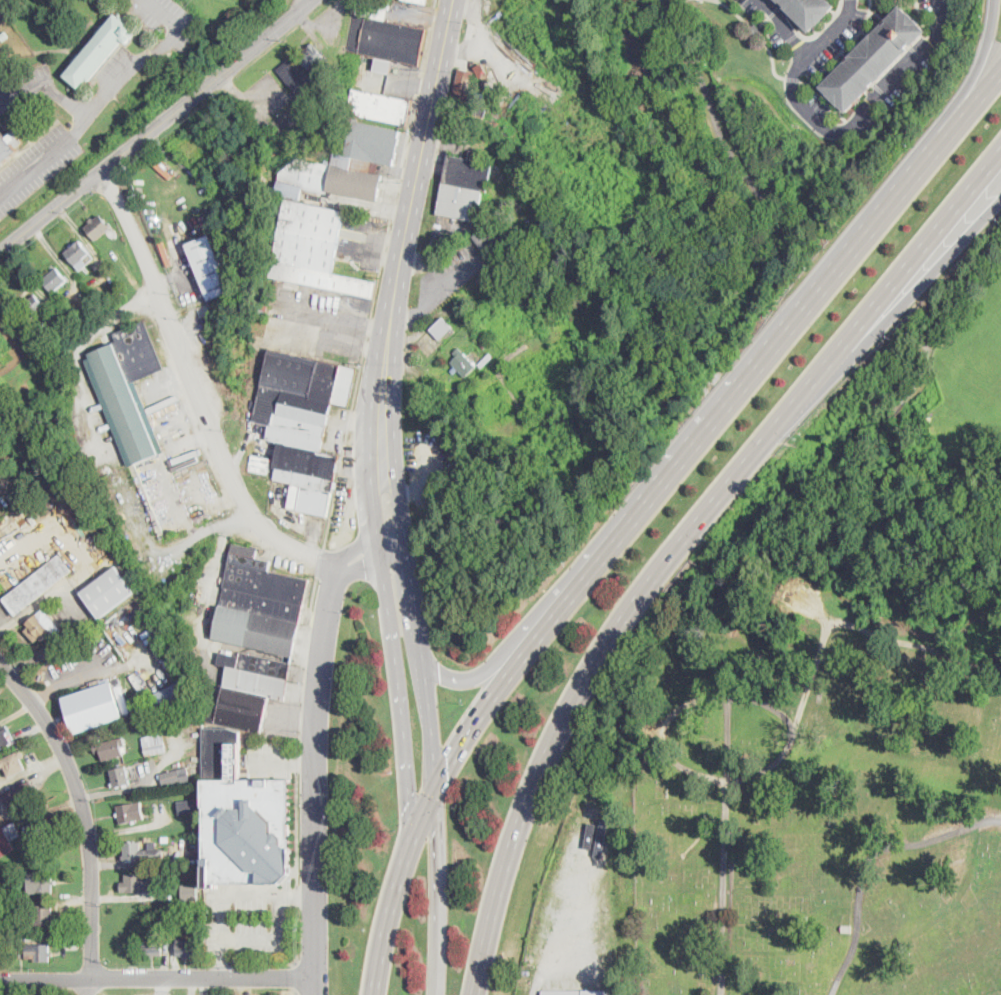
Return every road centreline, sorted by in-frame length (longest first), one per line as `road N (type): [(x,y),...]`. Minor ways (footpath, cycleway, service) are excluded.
road 1 (primary): [(946,139),(543,631)]
road 2 (primary): [(655,580),(1000,153)]
road 3 (residential): [(108,169),(229,471),(259,525),(295,554),(327,564),(406,544)]
road 4 (primary): [(475,994),(507,864),(541,771),(611,641),(655,580)]
road 5 (secondary): [(453,0),(406,235),(382,417)]
road 6 (residential): [(338,564),(320,679),(316,977)]
road 7 (residential): [(0,662),(58,741),(84,807),(93,909),(88,994)]
road 8 (residential): [(938,0),(938,33),(857,122),(836,129),(794,95),(793,79),(850,0)]
road 9 (residential): [(0,979),(316,977)]
road 10 (primary): [(788,412),(1000,200)]
road 11 (secondary): [(381,552),(413,840)]
road 12 (secondary): [(108,169),(311,0)]
road 13 (primary): [(438,994),(435,794)]
road 14 (primary): [(543,631),(435,794)]
road 15 (primary): [(413,840),(375,994)]
road 16 (secondary): [(0,255),(108,169)]
road 17 (secondary): [(382,417),(375,463),(381,552)]
road 18 (secondary): [(406,544),(382,417)]

